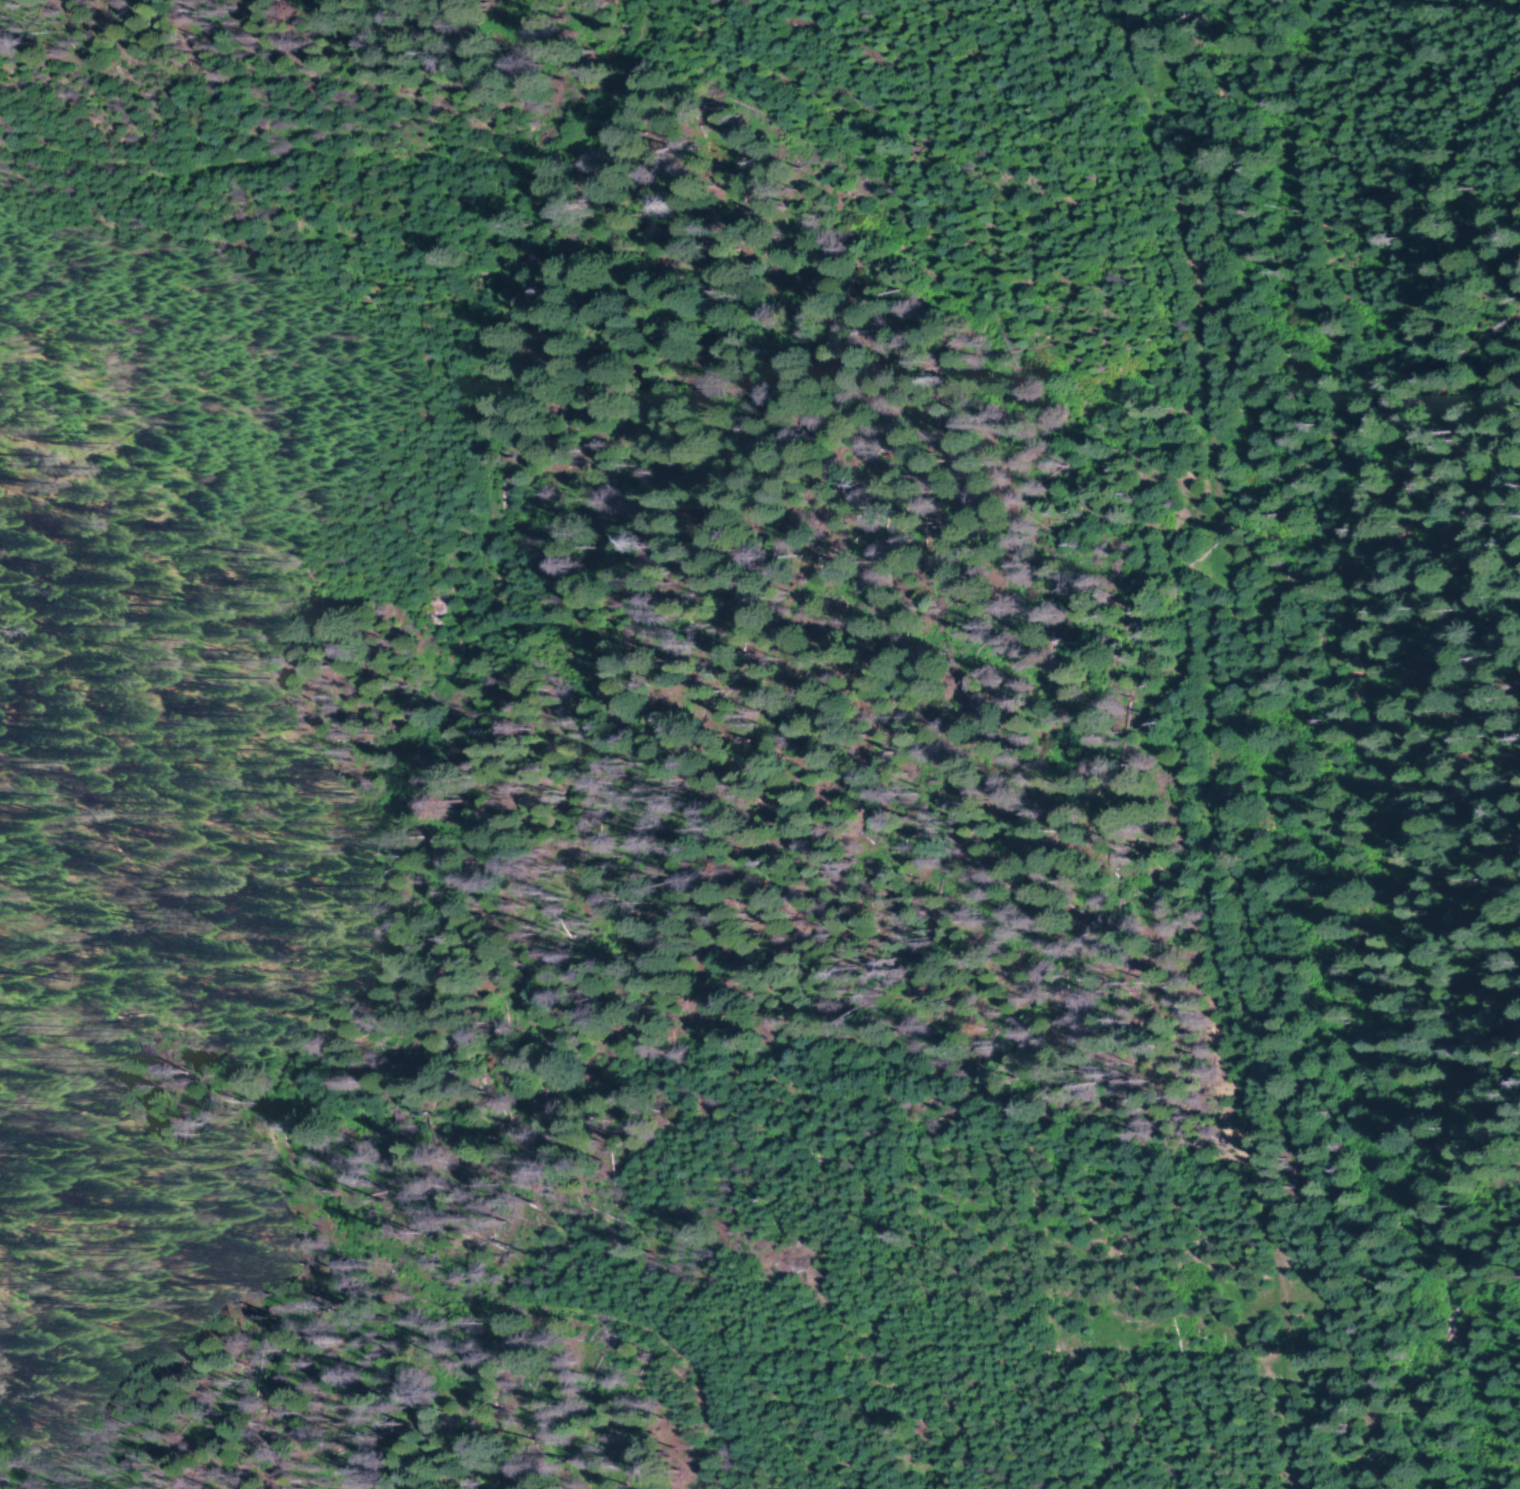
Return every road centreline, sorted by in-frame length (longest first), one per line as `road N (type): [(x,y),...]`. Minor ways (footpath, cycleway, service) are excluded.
road 1 (track): [(1289,1488),(1280,1279),(1221,950),(1211,828),(1213,583)]
road 2 (track): [(1213,583),(1198,273),(1119,0)]

